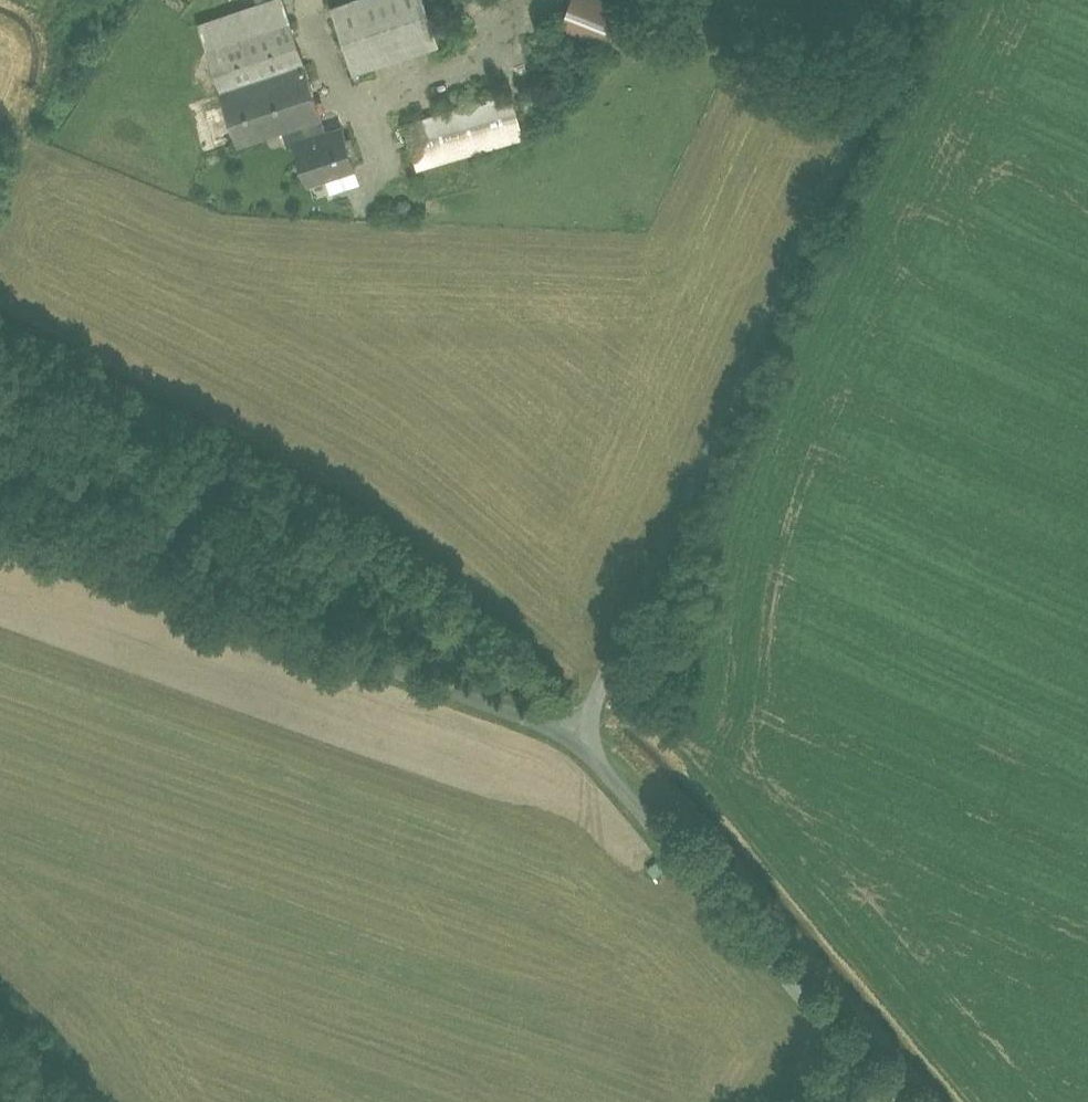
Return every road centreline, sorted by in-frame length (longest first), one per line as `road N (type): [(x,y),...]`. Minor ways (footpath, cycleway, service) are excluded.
road 1 (unclassified): [(915,0),(590,719)]
road 2 (unclassified): [(0,515),(590,719)]
road 3 (unclassified): [(590,719),(623,768),(913,1101)]

